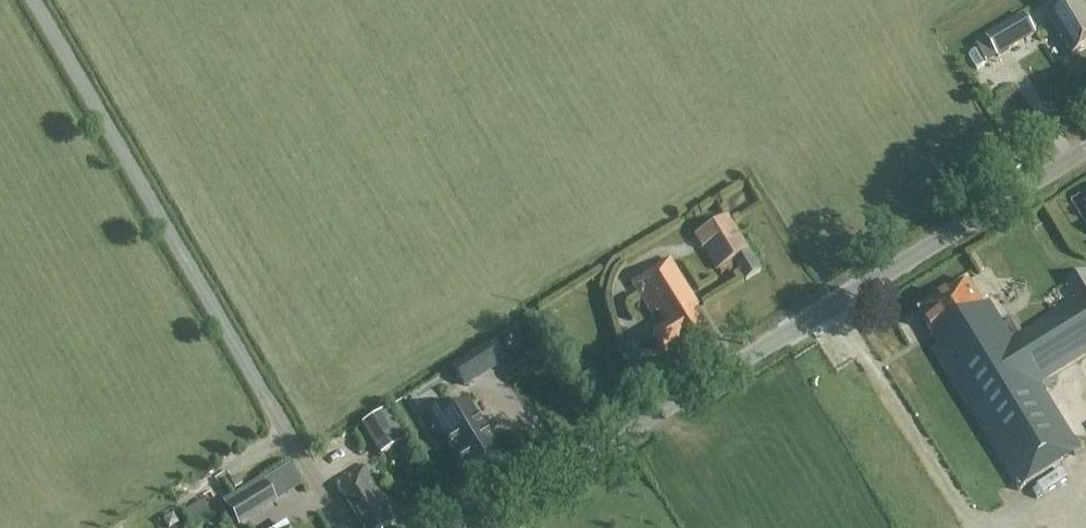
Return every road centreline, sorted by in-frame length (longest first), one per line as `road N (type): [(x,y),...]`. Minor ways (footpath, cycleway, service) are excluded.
road 1 (tertiary): [(473,527),(1085,148)]
road 2 (unclassified): [(342,527),(34,0)]

